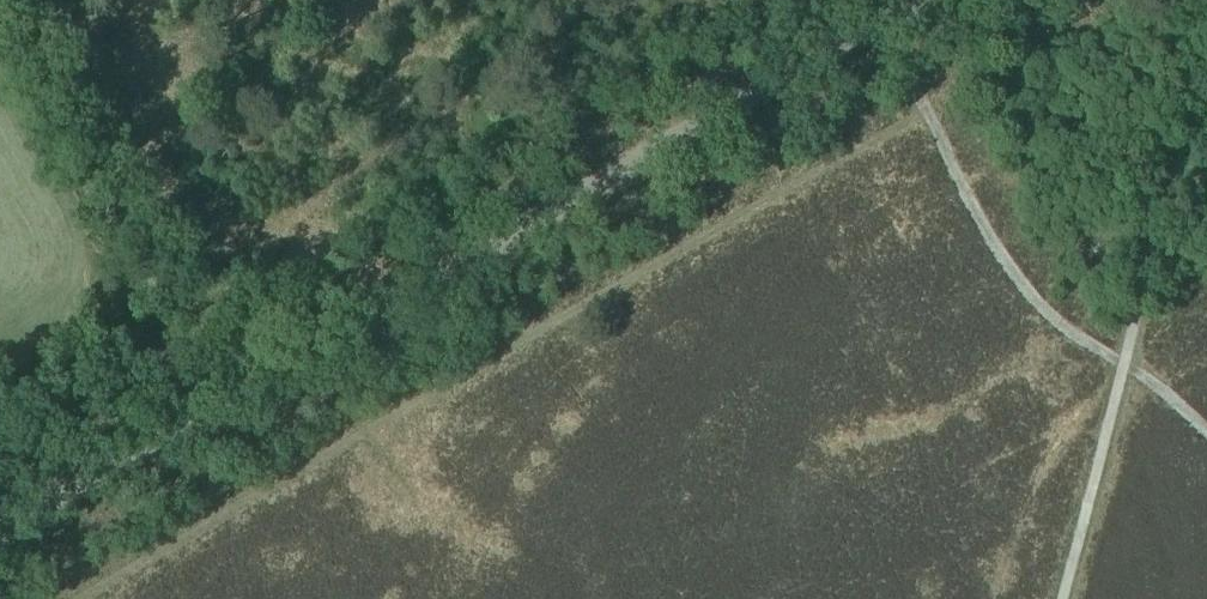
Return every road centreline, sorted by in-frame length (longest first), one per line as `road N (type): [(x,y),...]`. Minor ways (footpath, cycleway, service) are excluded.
road 1 (unclassified): [(0,549),(935,0)]

